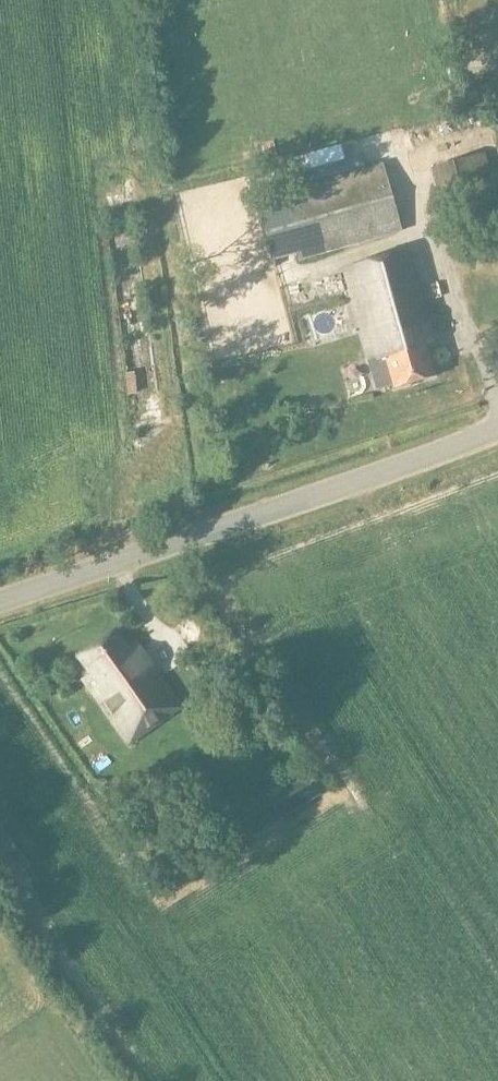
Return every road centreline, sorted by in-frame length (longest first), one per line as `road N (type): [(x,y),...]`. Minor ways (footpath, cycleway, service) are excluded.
road 1 (unclassified): [(0,602),(497,429)]

